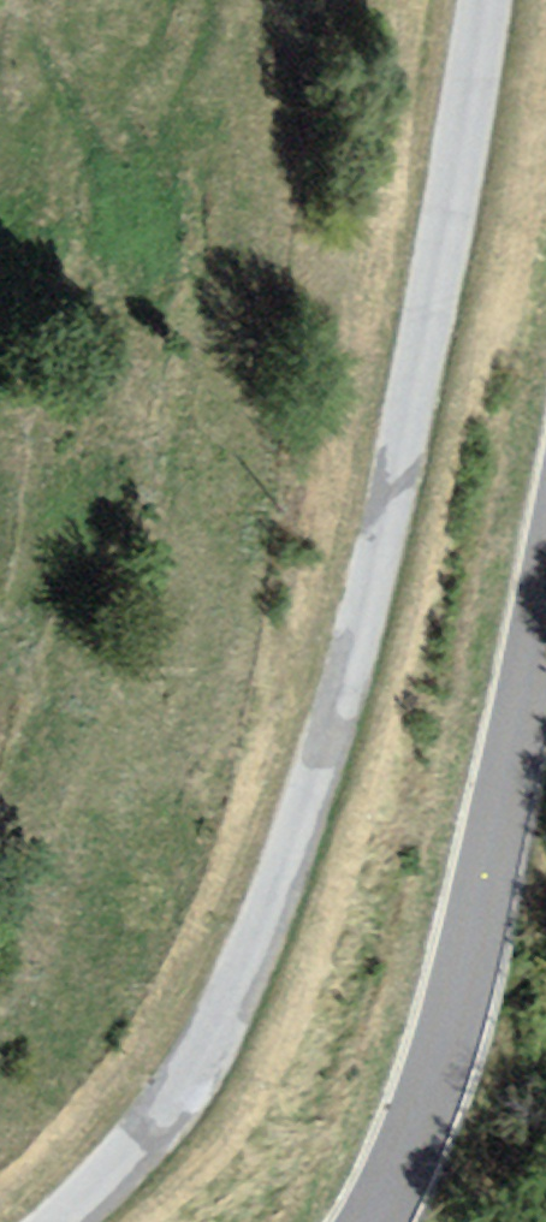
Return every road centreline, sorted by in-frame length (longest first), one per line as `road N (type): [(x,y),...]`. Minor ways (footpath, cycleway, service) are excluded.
road 1 (unclassified): [(483,0),(446,227),(377,554),(271,902),(216,1033),(176,1099),(60,1221)]
road 2 (tertiary): [(369,1221),(415,1127),(466,962),(545,579)]

